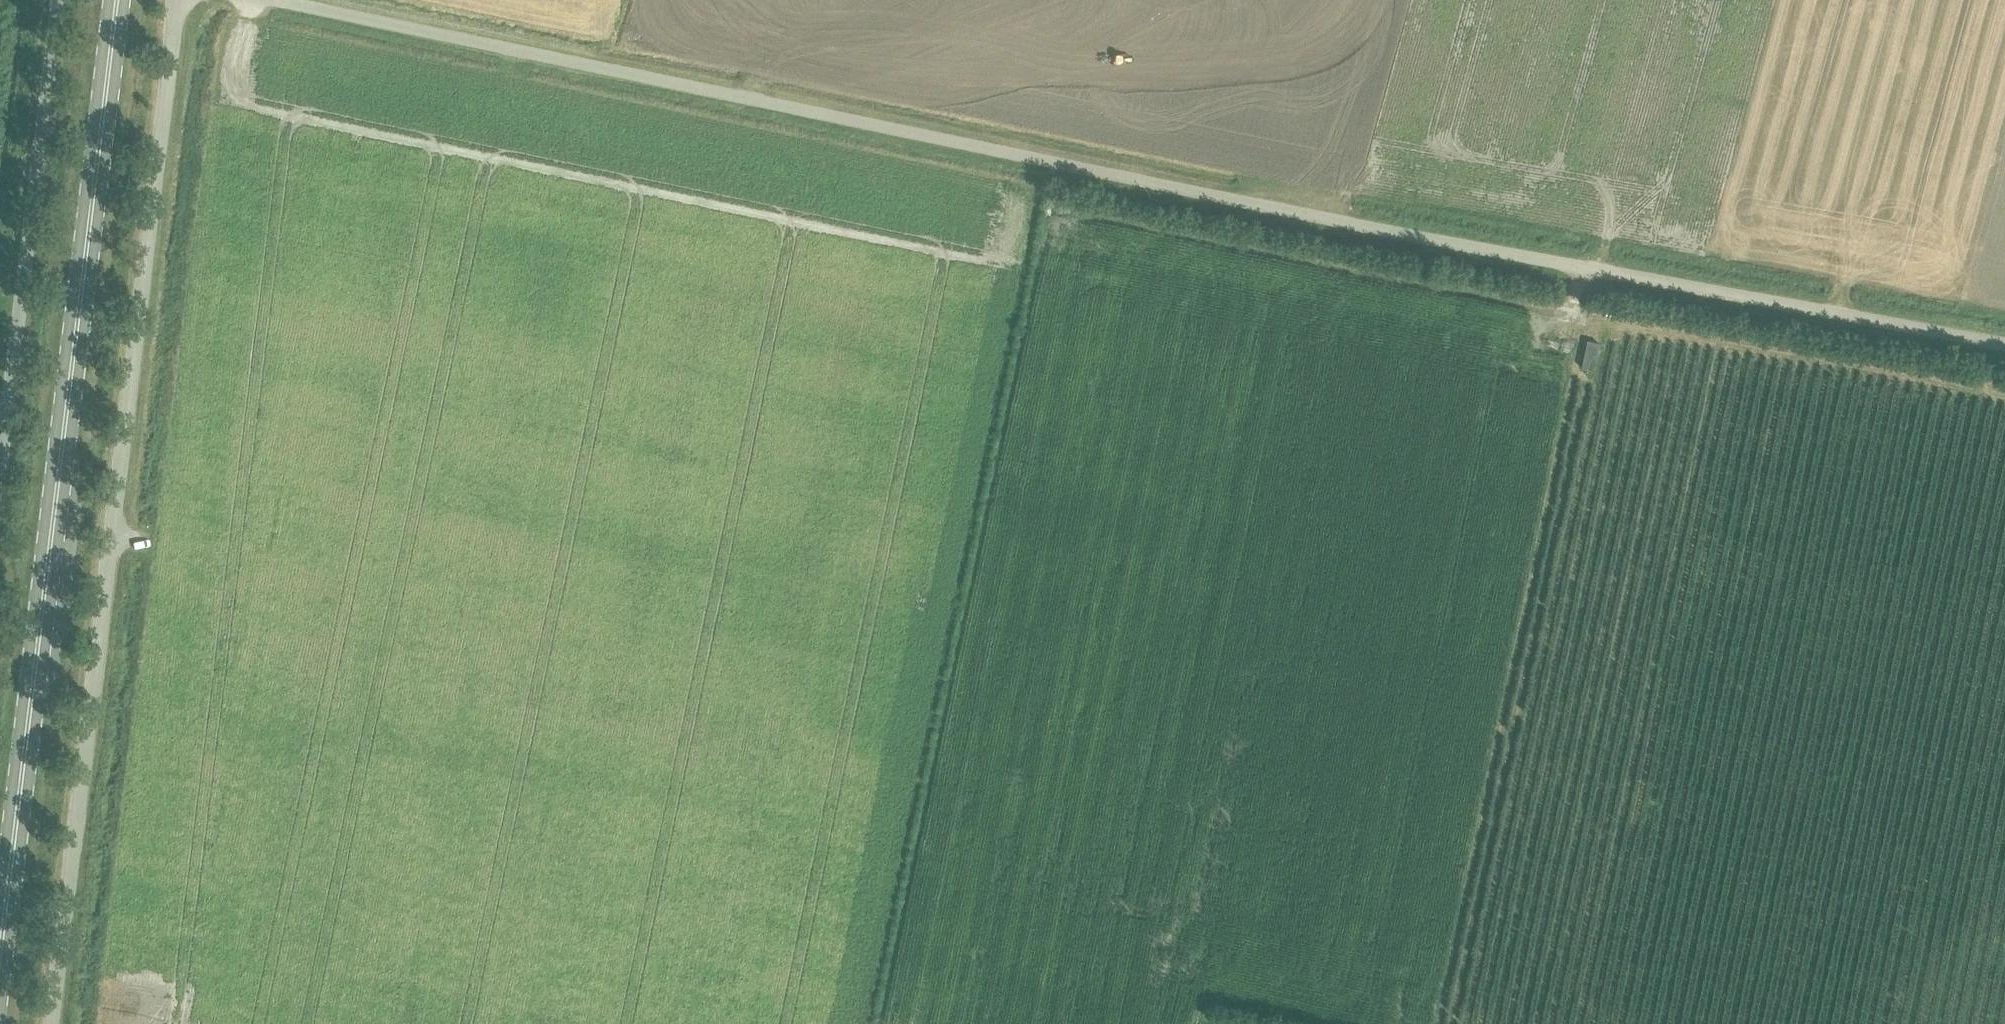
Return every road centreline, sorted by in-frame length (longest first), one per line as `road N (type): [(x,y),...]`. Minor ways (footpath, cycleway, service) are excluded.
road 1 (unclassified): [(2004,344),(1359,228),(271,0)]
road 2 (unclassified): [(175,0),(51,1023)]
road 3 (primary): [(0,960),(118,0)]
road 4 (unclassified): [(58,0),(0,483)]

